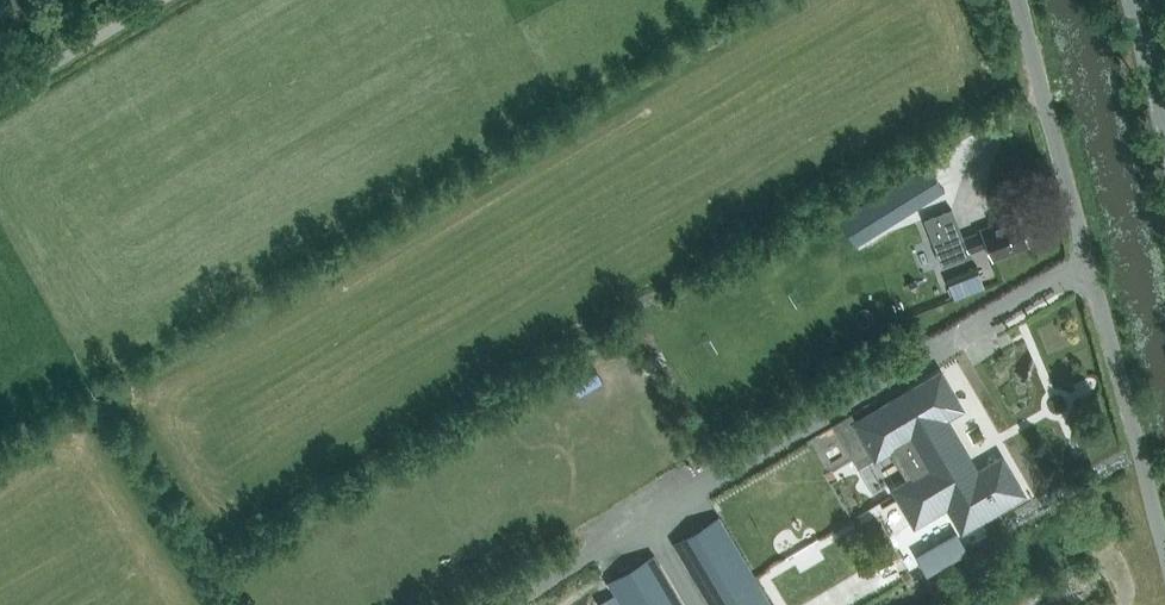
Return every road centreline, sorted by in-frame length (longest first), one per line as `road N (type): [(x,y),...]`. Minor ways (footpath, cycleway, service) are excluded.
road 1 (unclassified): [(1019,0),(1164,551)]
road 2 (tertiary): [(1164,129),(1133,0)]

